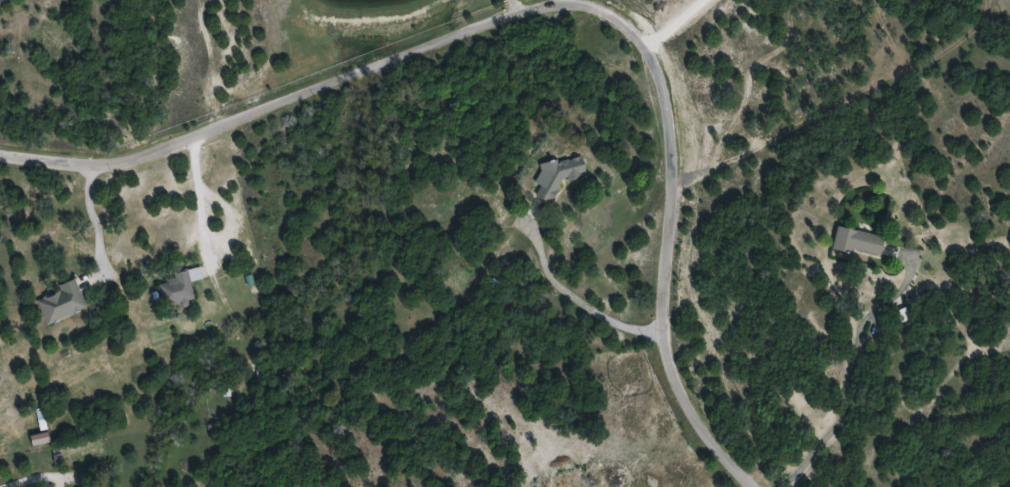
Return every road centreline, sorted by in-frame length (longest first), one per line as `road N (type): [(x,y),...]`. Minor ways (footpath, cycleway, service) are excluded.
road 1 (residential): [(761,486),(696,410),(674,361),(668,294),(677,176),(669,88),(653,48),(616,12),(573,1),(524,6),(128,155),(83,160),(0,151)]

